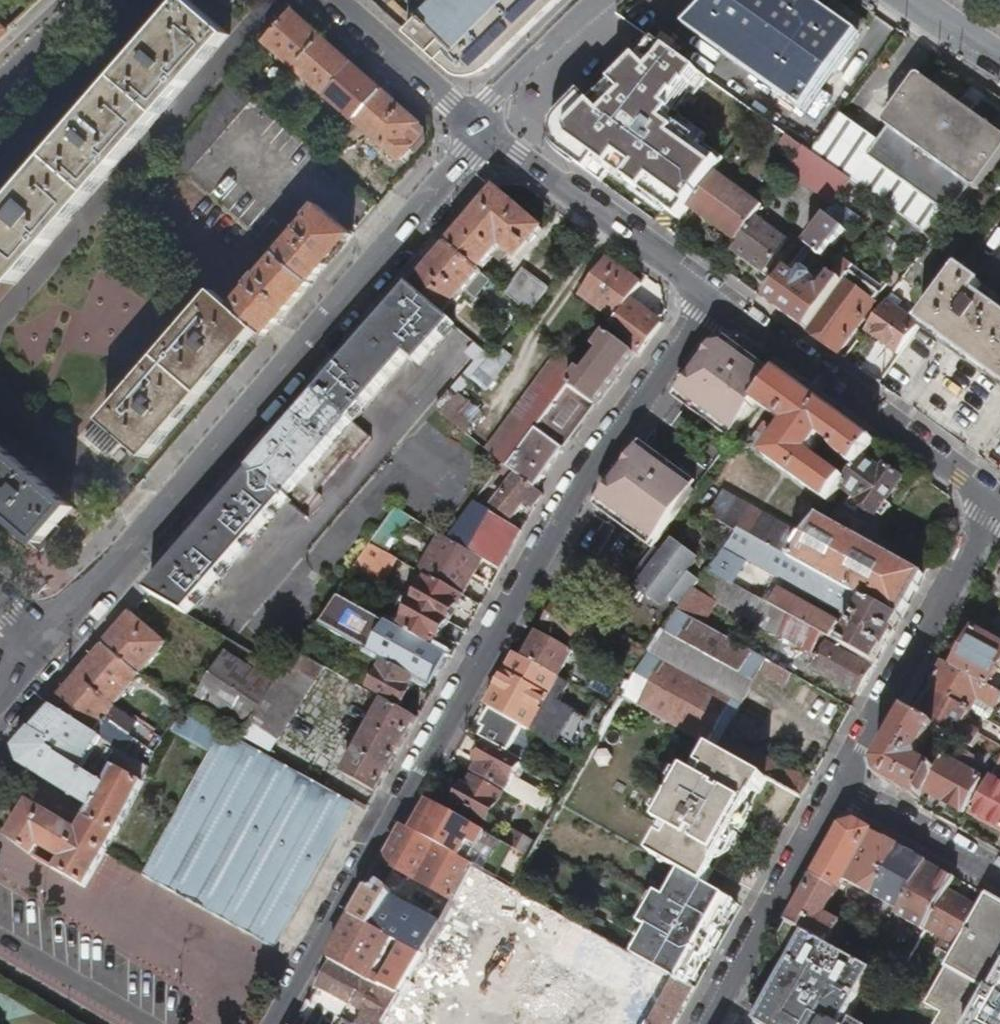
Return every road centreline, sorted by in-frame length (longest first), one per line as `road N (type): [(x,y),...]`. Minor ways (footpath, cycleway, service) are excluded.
road 1 (residential): [(277,1023),(587,486),(714,308)]
road 2 (secondary): [(483,131),(55,648)]
road 3 (residential): [(999,515),(714,308)]
road 4 (residential): [(999,515),(846,787)]
road 5 (residential): [(714,308),(483,131)]
road 6 (residential): [(846,787),(707,1023)]
road 7 (residential): [(483,131),(327,0)]
road 8 (secondary): [(613,0),(498,107),(483,131)]
road 9 (residential): [(846,787),(999,877)]
road 10 (residential): [(141,1023),(0,938)]
road 11 (residential): [(94,0),(0,92)]

